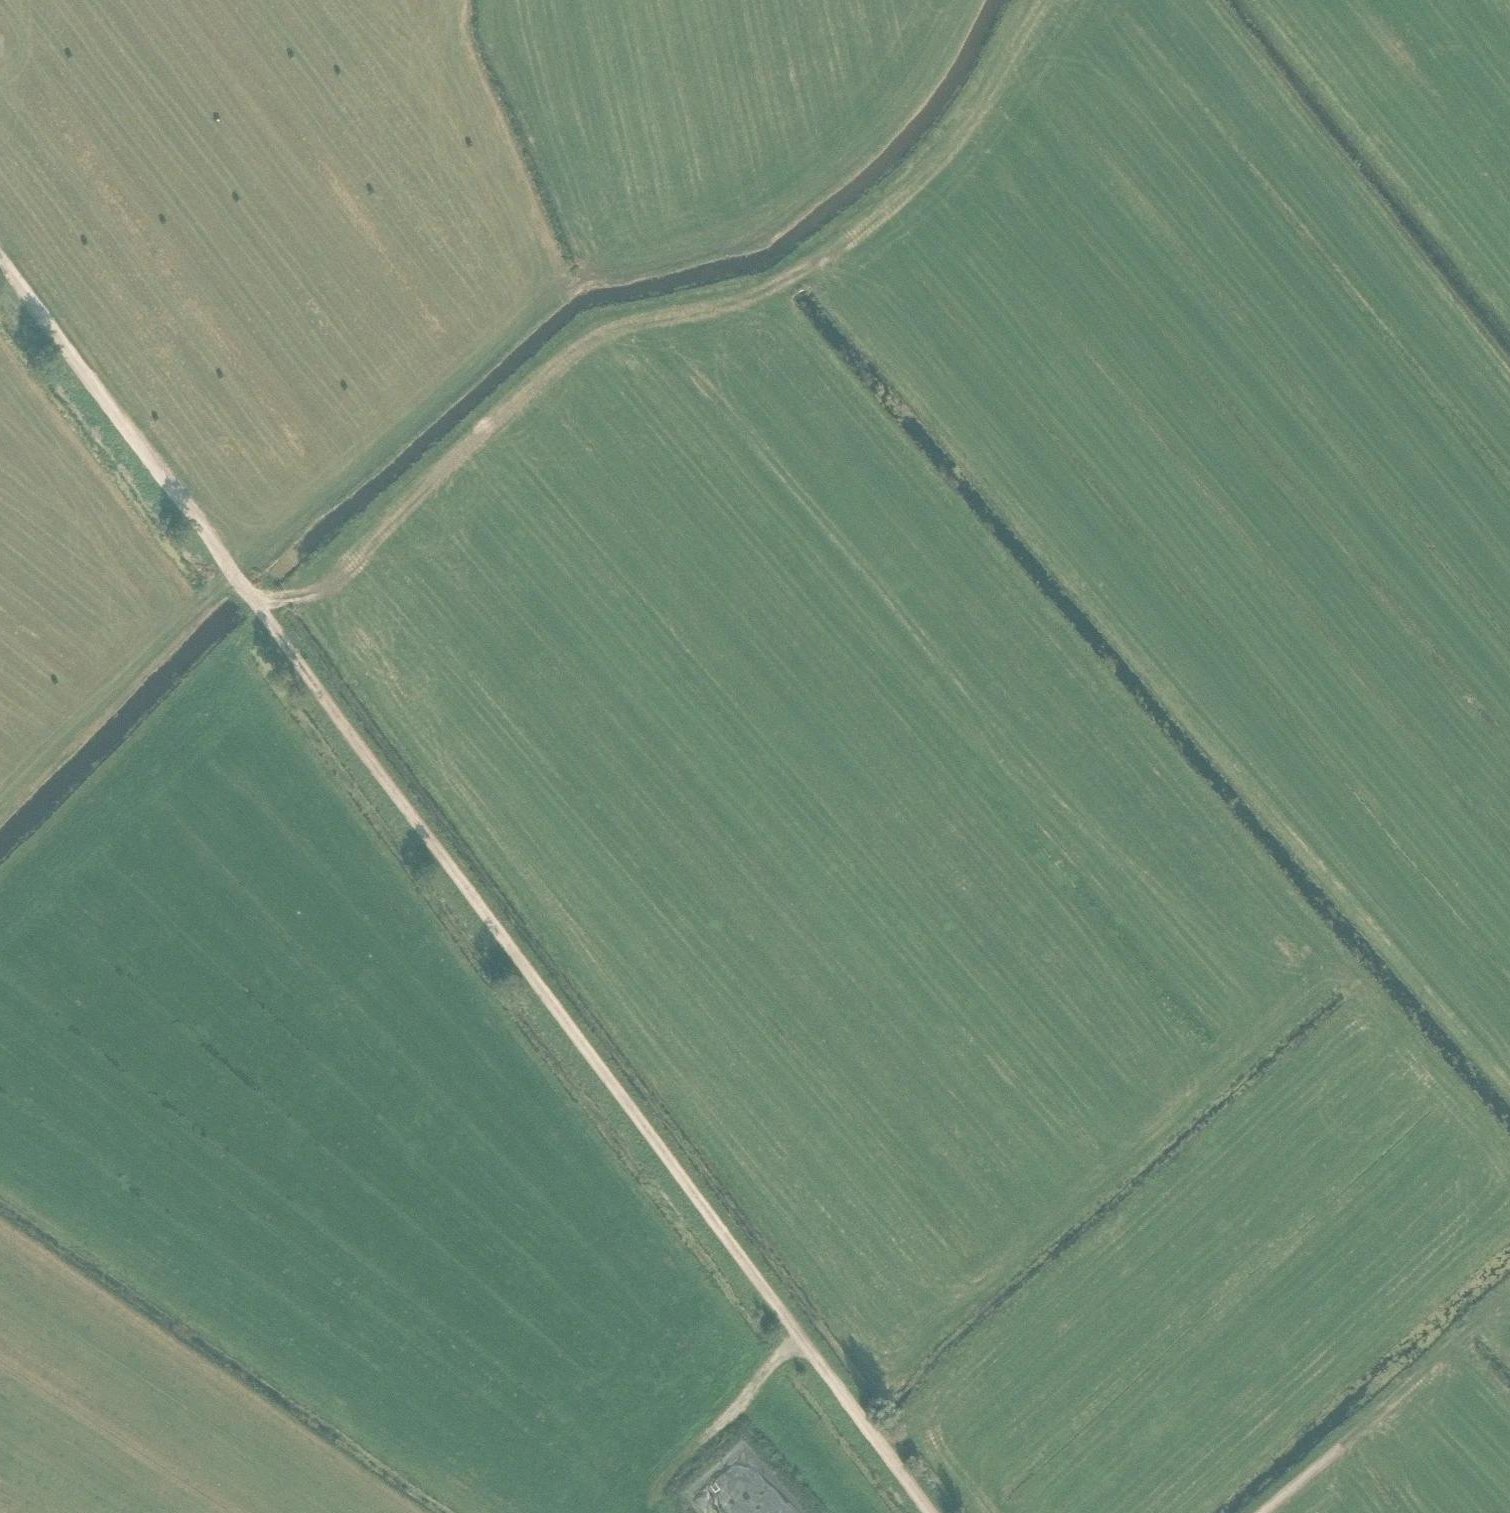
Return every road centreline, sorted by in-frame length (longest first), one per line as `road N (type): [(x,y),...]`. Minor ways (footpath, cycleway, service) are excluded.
road 1 (track): [(936,1512),(0,258)]

